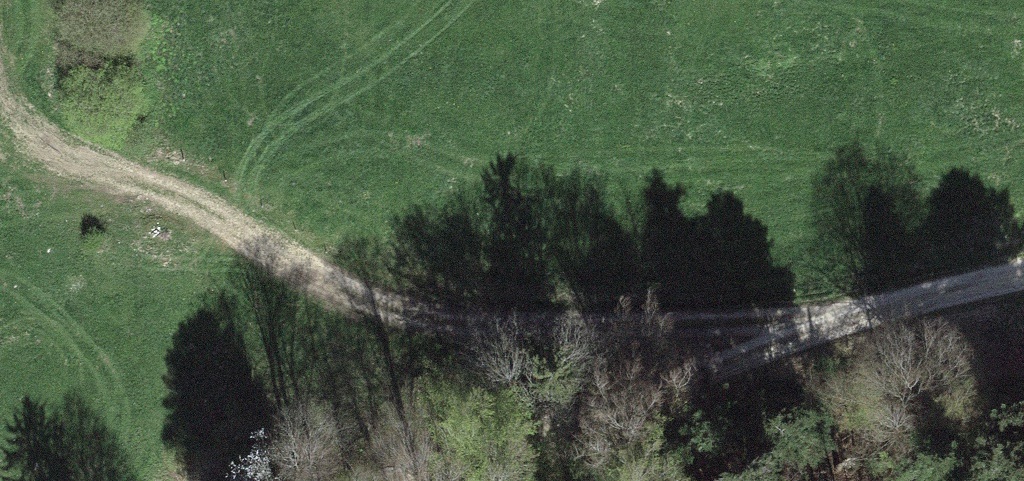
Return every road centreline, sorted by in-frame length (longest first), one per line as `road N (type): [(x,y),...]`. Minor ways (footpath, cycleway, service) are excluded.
road 1 (track): [(0,116),(344,291),(411,311),(707,326),(891,306)]
road 2 (track): [(1023,275),(891,306),(751,371),(421,480)]

